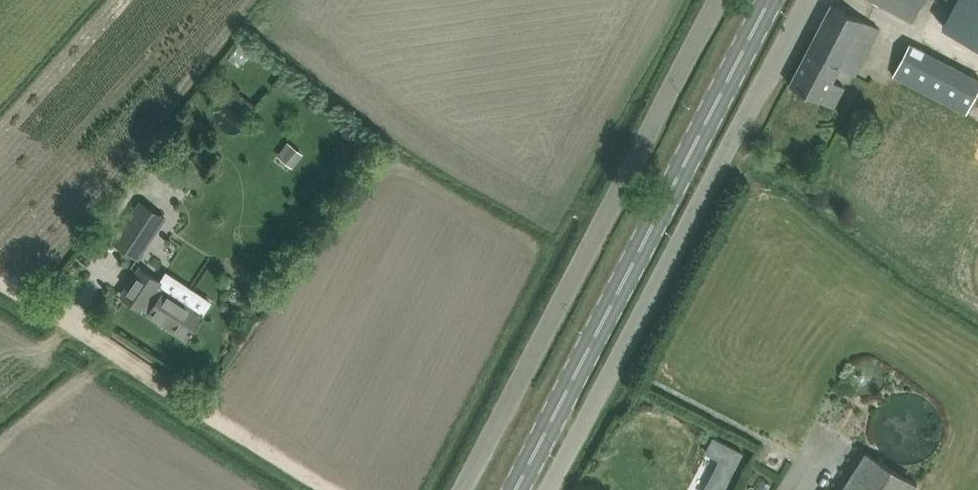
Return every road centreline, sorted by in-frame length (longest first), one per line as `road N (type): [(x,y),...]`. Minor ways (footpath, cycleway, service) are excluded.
road 1 (unclassified): [(549,489),(809,0)]
road 2 (unclassified): [(461,489),(714,0)]
road 3 (primary): [(517,489),(770,0)]
road 4 (track): [(0,285),(314,489)]

